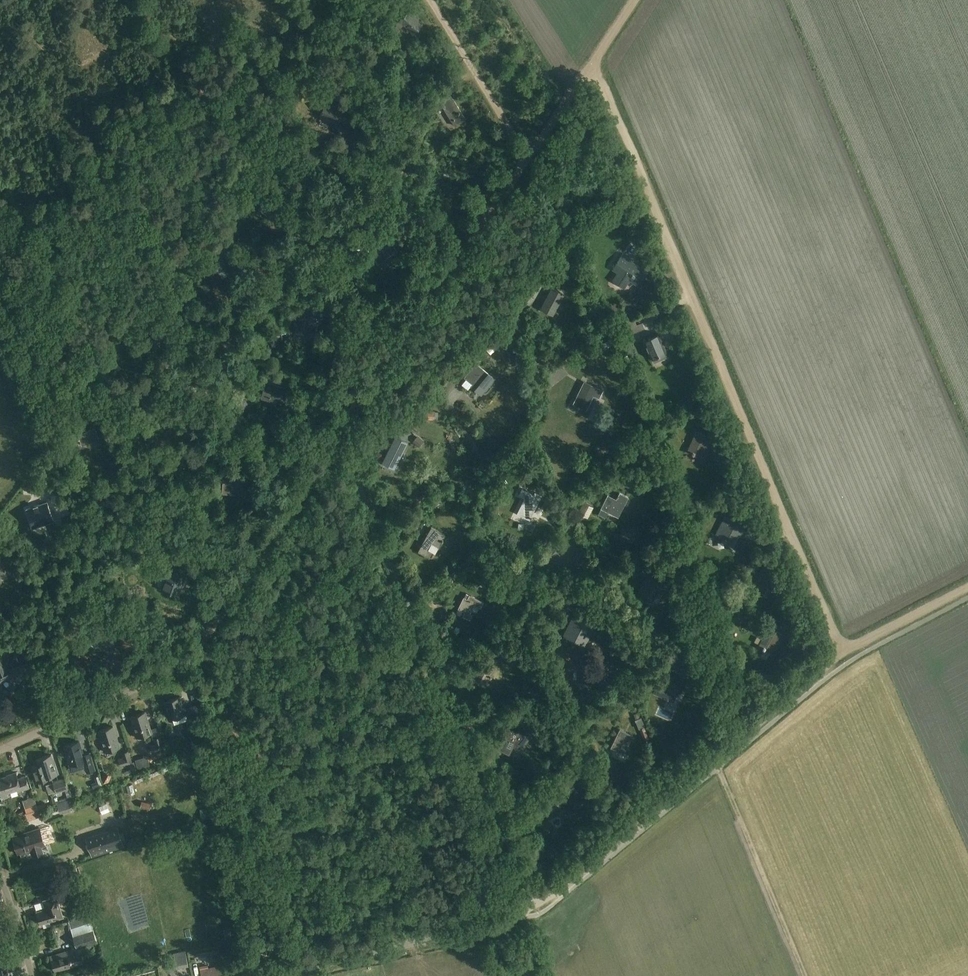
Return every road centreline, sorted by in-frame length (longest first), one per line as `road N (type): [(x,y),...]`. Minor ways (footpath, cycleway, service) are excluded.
road 1 (residential): [(269,975),(503,924),(531,904),(338,440)]
road 2 (track): [(847,664),(592,62)]
road 3 (track): [(531,904),(843,653),(967,588)]
road 4 (track): [(338,440),(633,0)]
road 5 (residential): [(0,751),(186,663),(338,440)]
road 6 (track): [(715,758),(806,975)]
road 7 (track): [(529,155),(430,0)]

